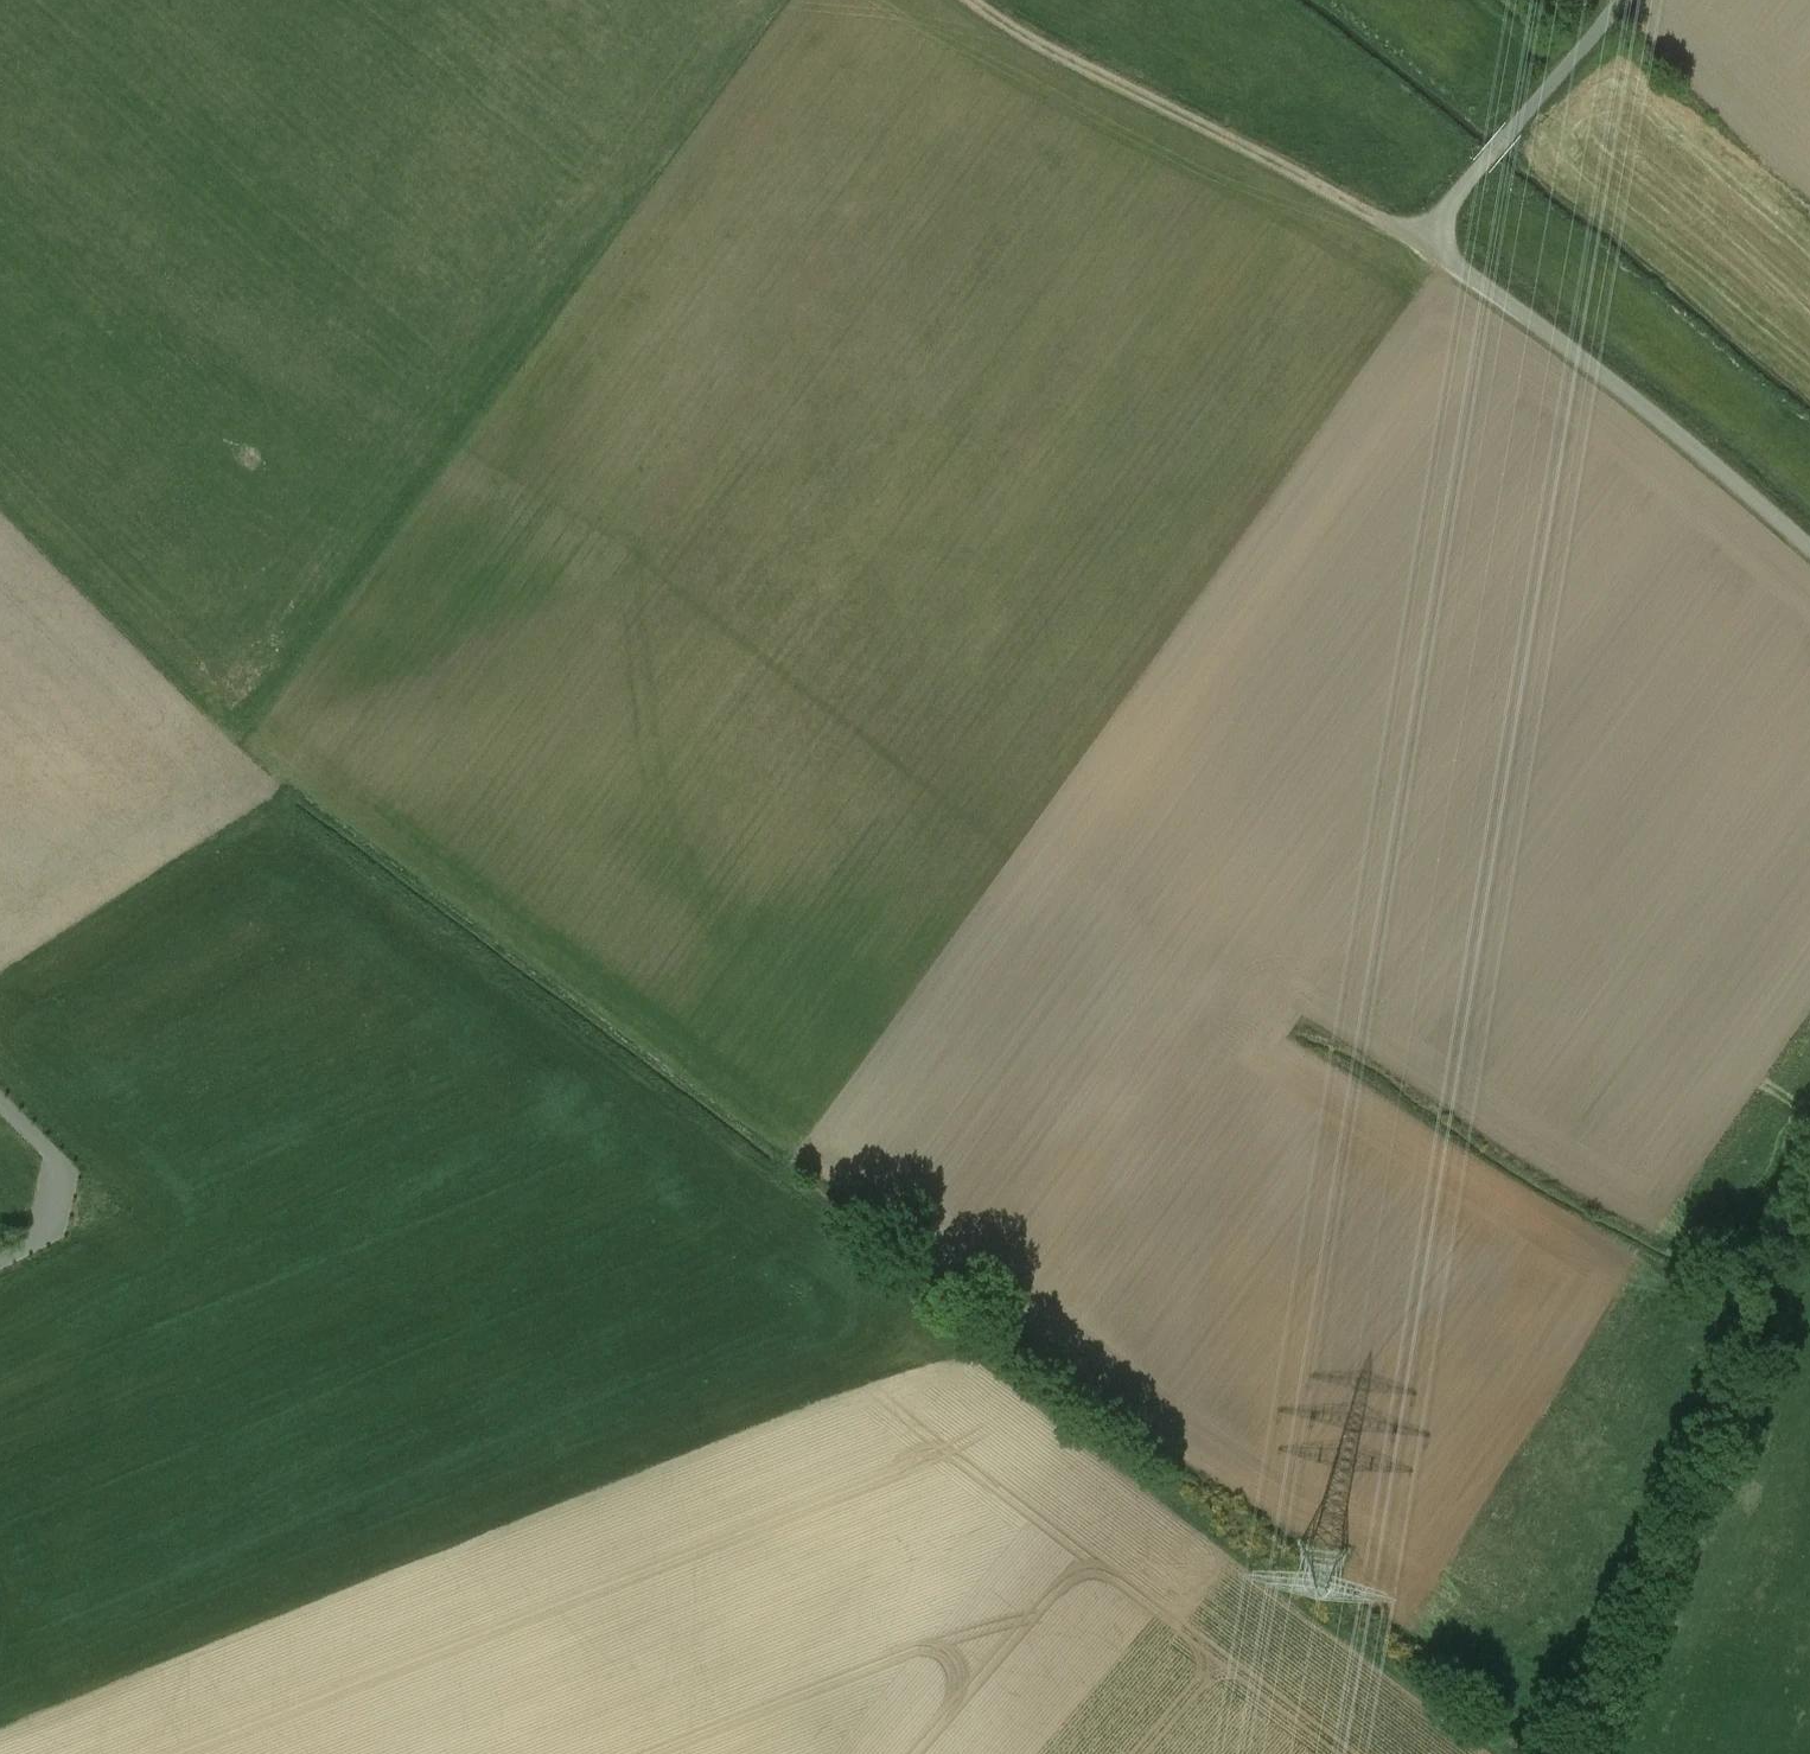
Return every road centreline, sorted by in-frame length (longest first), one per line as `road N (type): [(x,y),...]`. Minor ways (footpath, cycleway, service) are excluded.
road 1 (track): [(0,981),(271,806),(839,1226),(1024,1393),(1491,1753)]
road 2 (unclassified): [(1629,0),(1426,243),(1572,350),(1809,546)]
road 3 (track): [(1426,243),(971,0)]
road 4 (unclassified): [(0,1104),(64,1172),(68,1196),(62,1220),(0,1262)]

